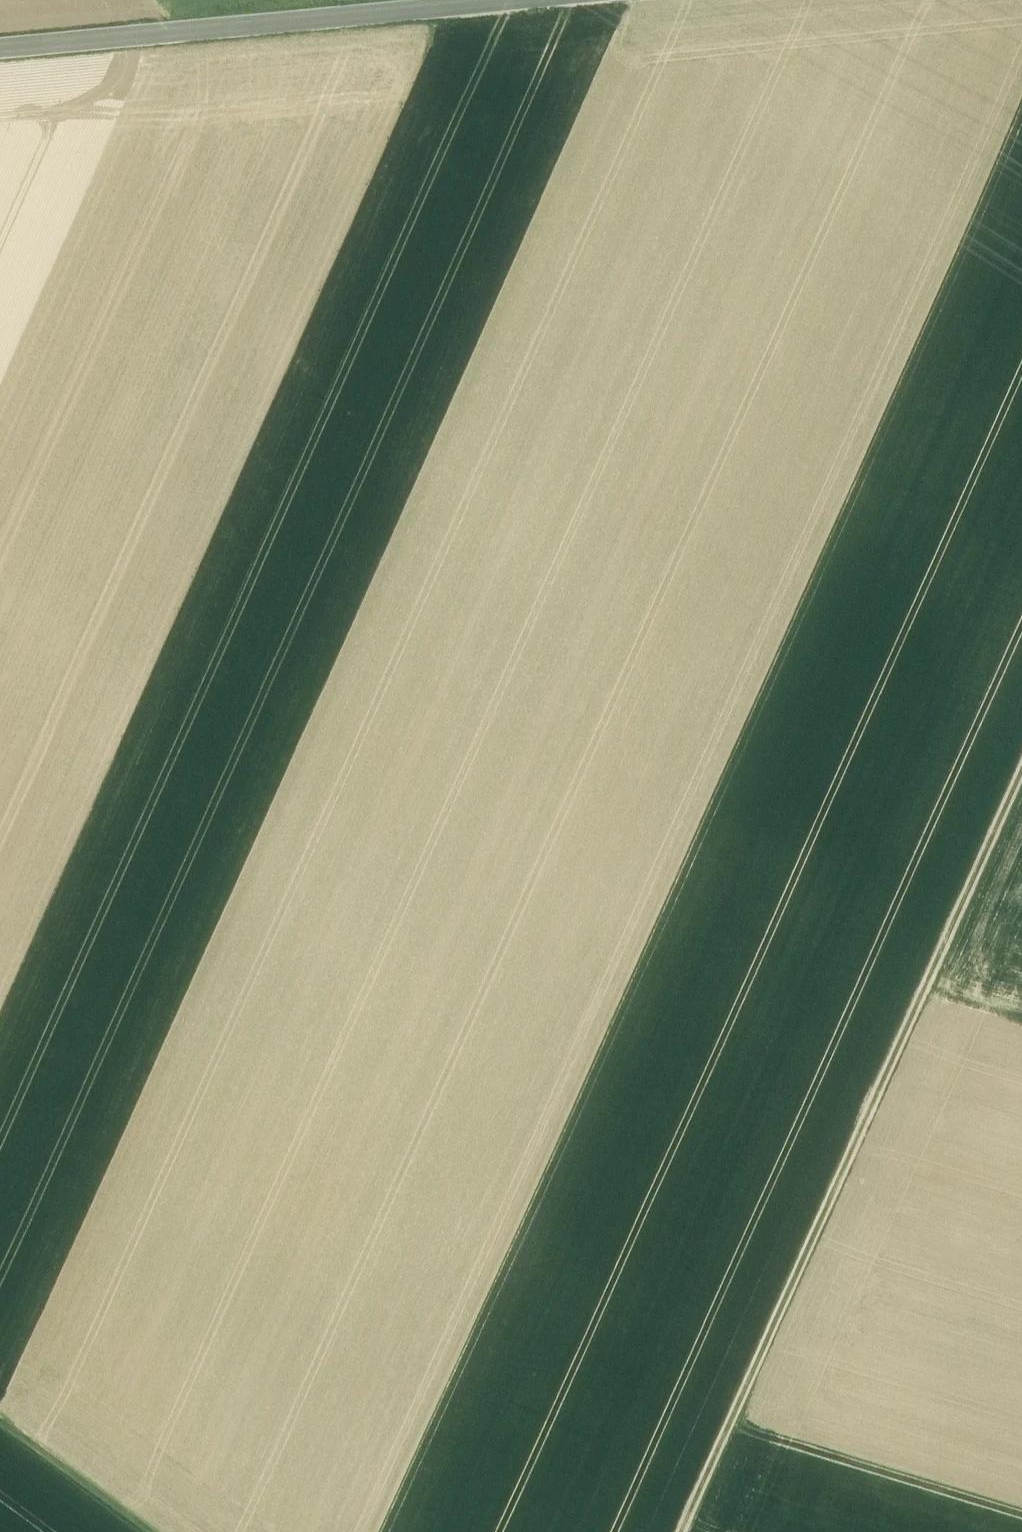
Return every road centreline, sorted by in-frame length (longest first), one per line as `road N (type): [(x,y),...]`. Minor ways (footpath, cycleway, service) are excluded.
road 1 (track): [(1021,779),(680,1531)]
road 2 (unclassified): [(0,44),(461,0)]
road 3 (track): [(0,1421),(148,1531)]

